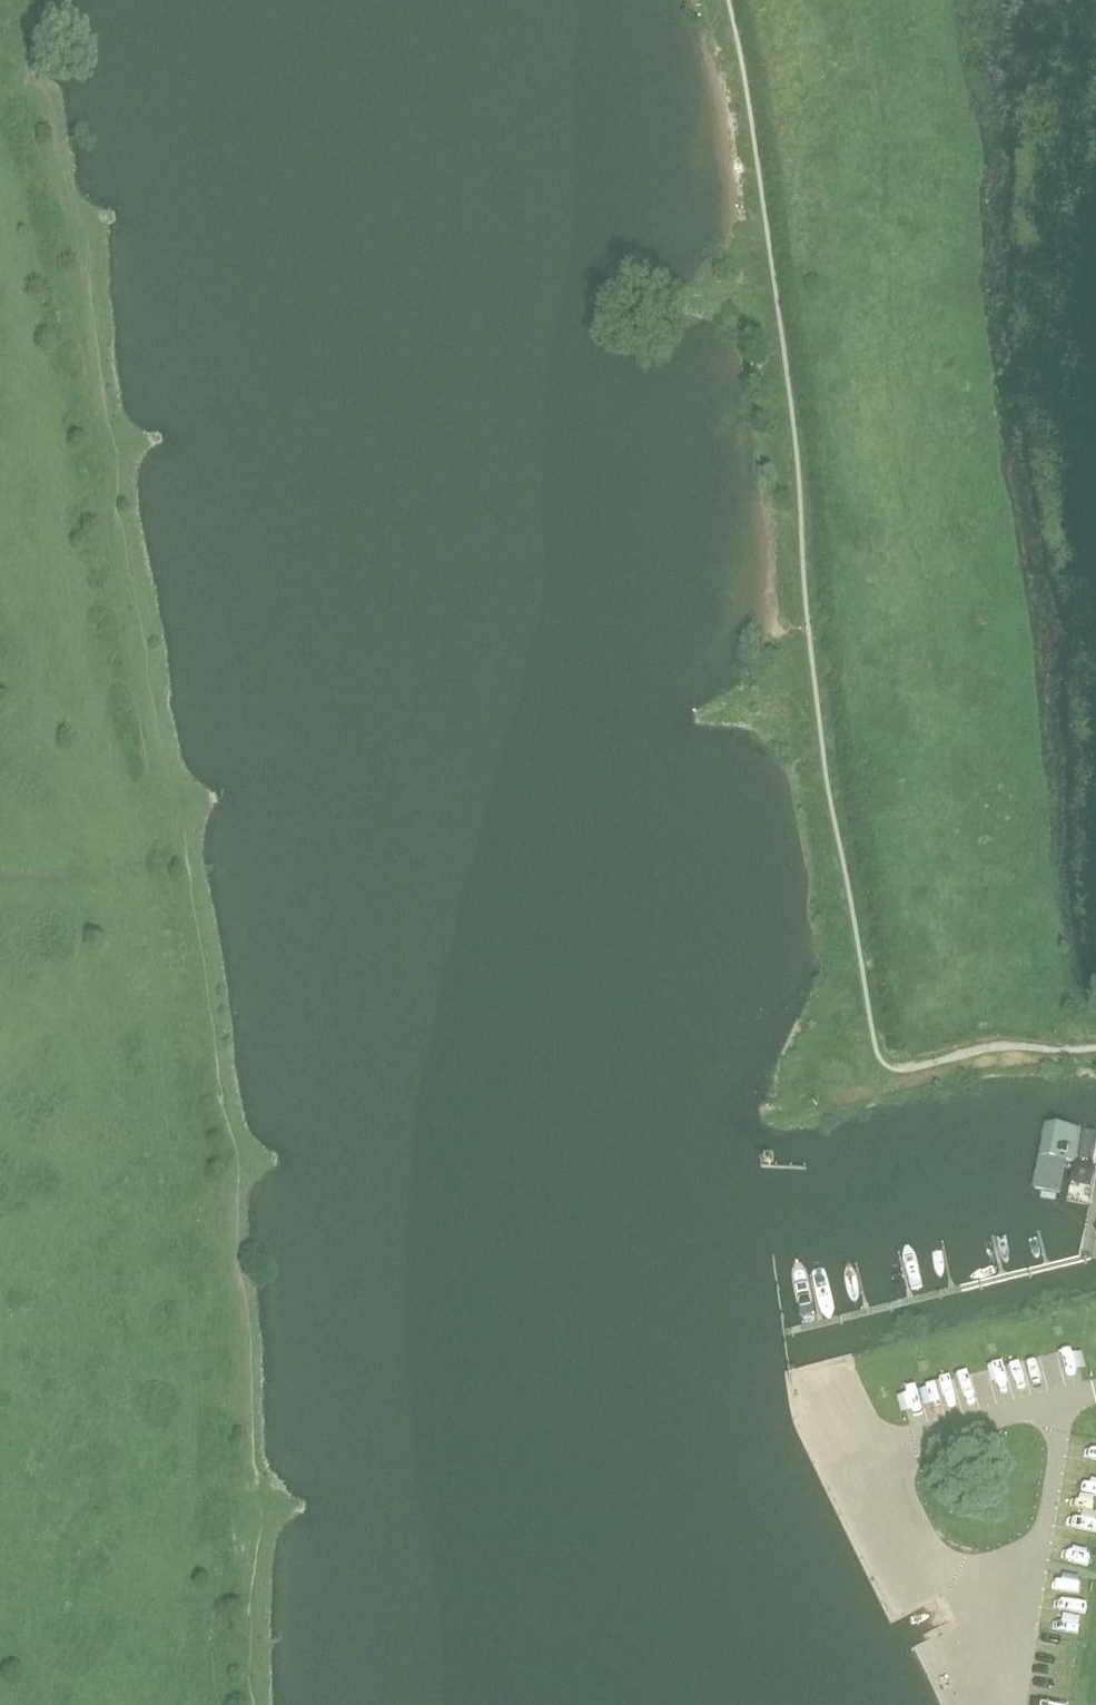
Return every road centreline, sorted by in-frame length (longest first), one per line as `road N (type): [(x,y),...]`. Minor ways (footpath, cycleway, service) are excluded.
road 1 (residential): [(859,1451),(909,1562),(958,1602),(1038,1561)]
road 2 (residential): [(859,1451),(1066,1396)]
road 3 (residential): [(1038,1561),(1066,1396)]
road 4 (residential): [(1038,1561),(1013,1704)]

